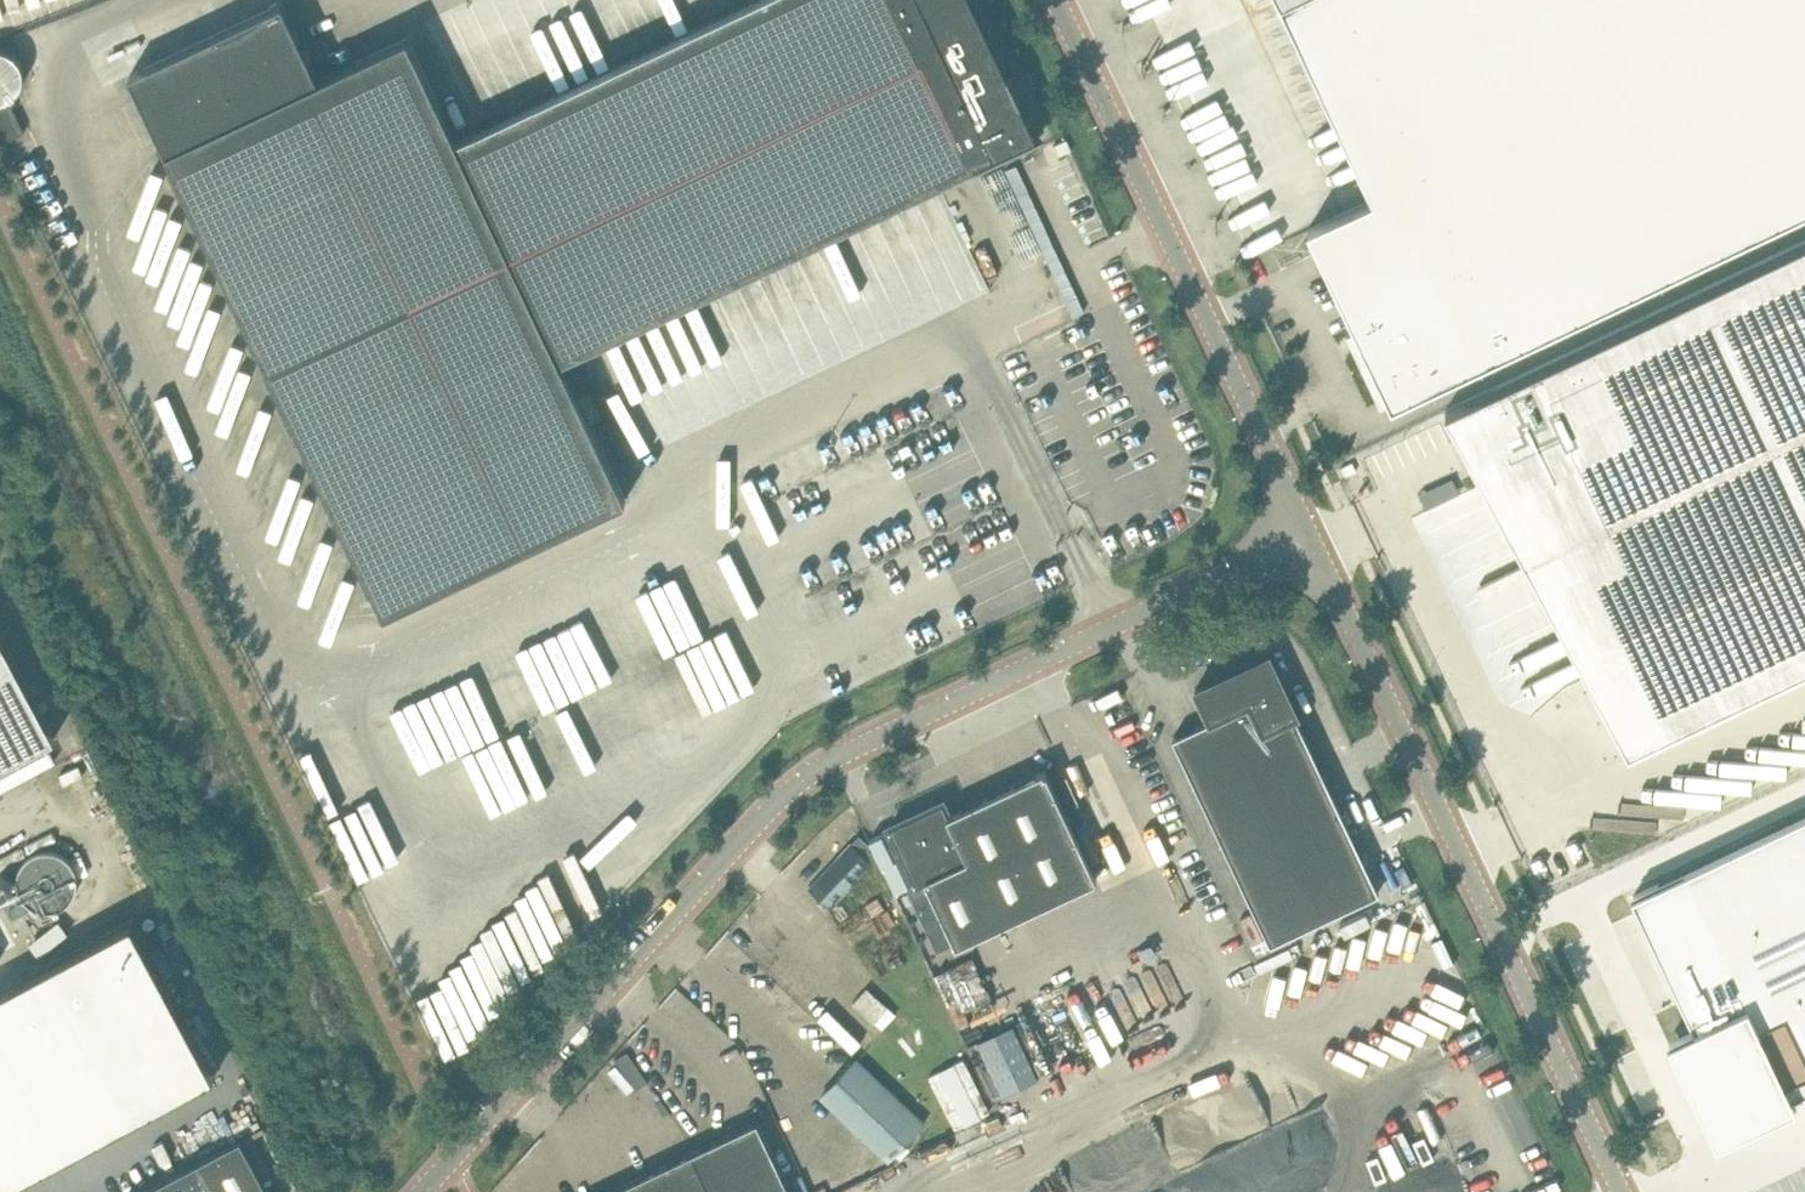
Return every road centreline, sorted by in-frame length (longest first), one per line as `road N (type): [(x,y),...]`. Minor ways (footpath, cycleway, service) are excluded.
road 1 (unclassified): [(421,1191),(818,768),(1309,532)]
road 2 (unclassified): [(1309,532),(1618,1191)]
road 3 (unclassified): [(1056,0),(1309,532)]

